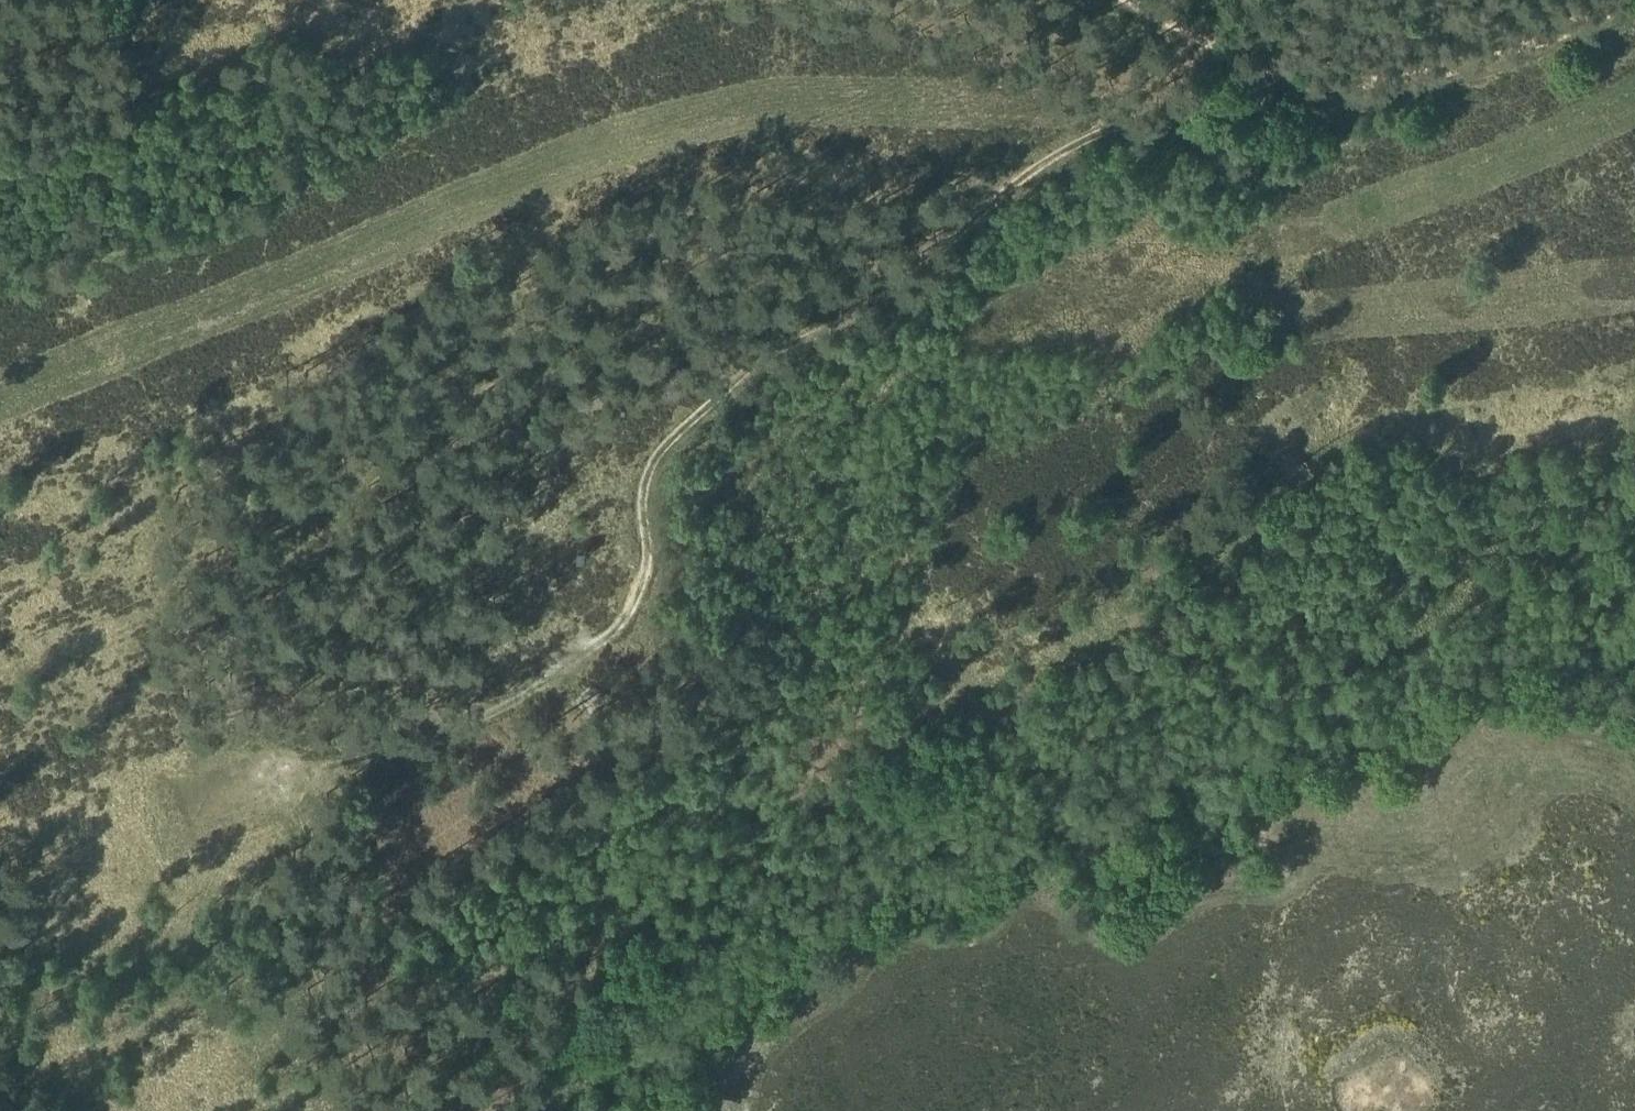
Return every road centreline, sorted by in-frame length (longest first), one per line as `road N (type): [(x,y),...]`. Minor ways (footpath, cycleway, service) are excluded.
road 1 (track): [(1243,50),(1174,112),(1075,153),(948,274),(771,380),(657,491),(671,574),(655,641),(671,675),(679,728),(567,819)]
road 2 (track): [(1149,0),(1309,75),(1422,62),(1517,38),(1602,0)]

